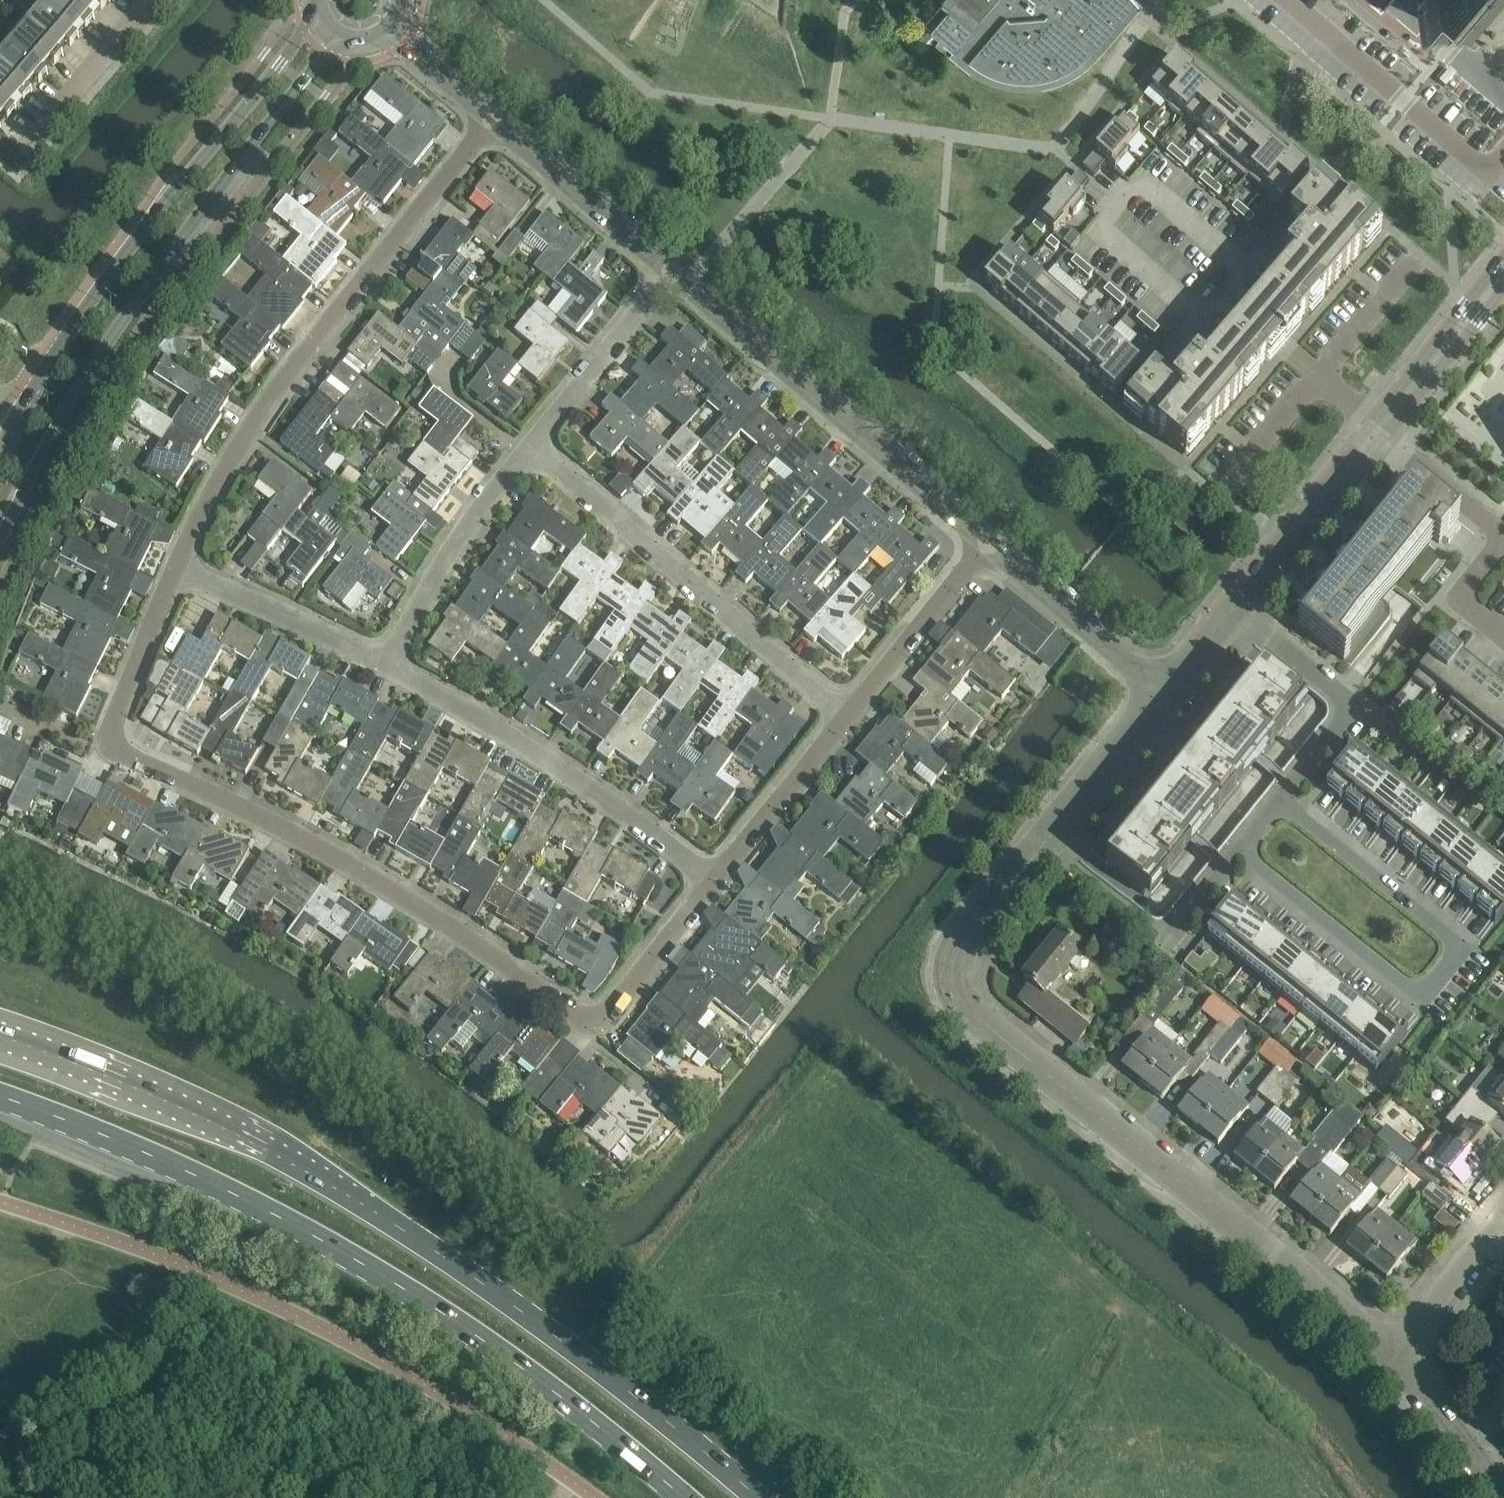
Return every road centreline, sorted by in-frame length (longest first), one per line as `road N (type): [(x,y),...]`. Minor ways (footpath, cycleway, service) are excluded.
road 1 (unclassified): [(1391,1350),(964,1007),(955,979),(983,916),(1171,686)]
road 2 (residential): [(713,879),(606,1016),(590,1019),(362,870),(126,755),(112,720),(177,568)]
road 3 (primary): [(758,1497),(663,1417),(366,1206),(179,1107),(0,1035)]
road 4 (primary): [(0,1096),(260,1207),(444,1314),(684,1497)]
road 5 (unclassified): [(594,1497),(477,1414),(276,1306),(8,1204)]
road 6 (secondary): [(0,543),(70,402),(118,327),(335,41)]
road 7 (residential): [(177,568),(224,466),(286,372),(493,118)]
road 8 (residential): [(1280,800),(1465,948),(1423,1000),(1237,852)]
road 9 (secondary): [(313,9),(126,252),(0,442)]
road 10 (unclassified): [(988,538),(672,270)]
road 11 (residential): [(846,715),(532,447)]
road 12 (residential): [(713,879),(548,760),(390,663)]
road 13 (residential): [(1236,605),(1358,704),(1280,800)]
road 14 (residential): [(390,663),(473,517),(532,447)]
road 15 (unclassified): [(1171,686),(988,538)]
road 16 (unclassified): [(672,270),(493,118)]
road 17 (residential): [(390,663),(177,568)]
road 18 (unclassified): [(1236,605),(1379,428)]
road 19 (residential): [(988,538),(846,715)]
road 20 (residential): [(532,447),(672,270)]
road 21 (residential): [(846,715),(713,879)]
road 22 (residential): [(1379,428),(1224,293)]
road 23 (unclassified): [(1379,428),(1503,273)]
road 24 (residential): [(30,140),(152,0)]
road 25 (unclassified): [(1500,1497),(1391,1350)]
road 26 (residential): [(1391,1350),(1503,1210)]
road 27 (residential): [(1379,428),(1503,534)]
road 28 (unclassified): [(493,118),(393,32)]

